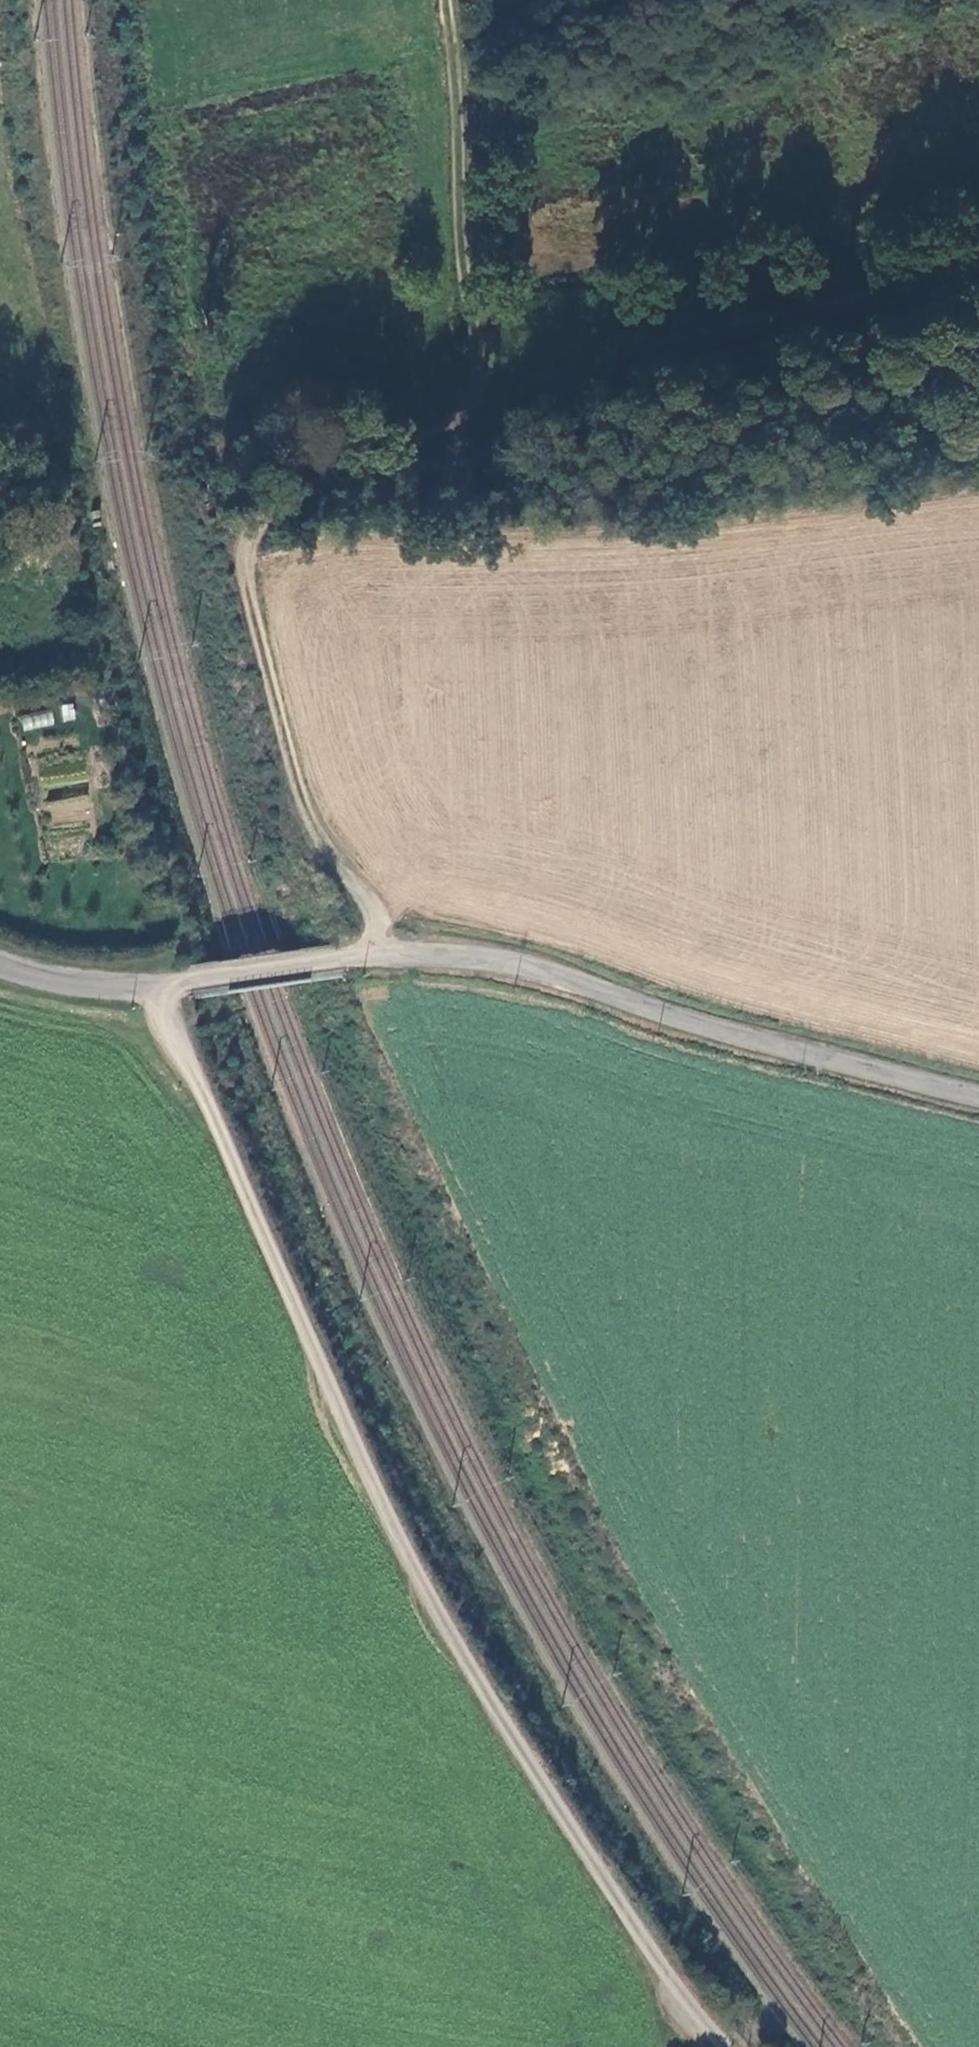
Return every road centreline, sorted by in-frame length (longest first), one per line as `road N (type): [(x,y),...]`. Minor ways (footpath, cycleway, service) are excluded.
road 1 (unclassified): [(146,985),(426,1596),(640,1936),(724,2046)]
road 2 (track): [(387,955),(364,896),(310,825),(244,580),(250,533),(284,506),(436,440),(463,412),(476,367),(448,0)]
road 3 (unclassified): [(978,1098),(494,961),(387,955),(146,985)]
road 4 (unclassified): [(146,985),(0,966)]

